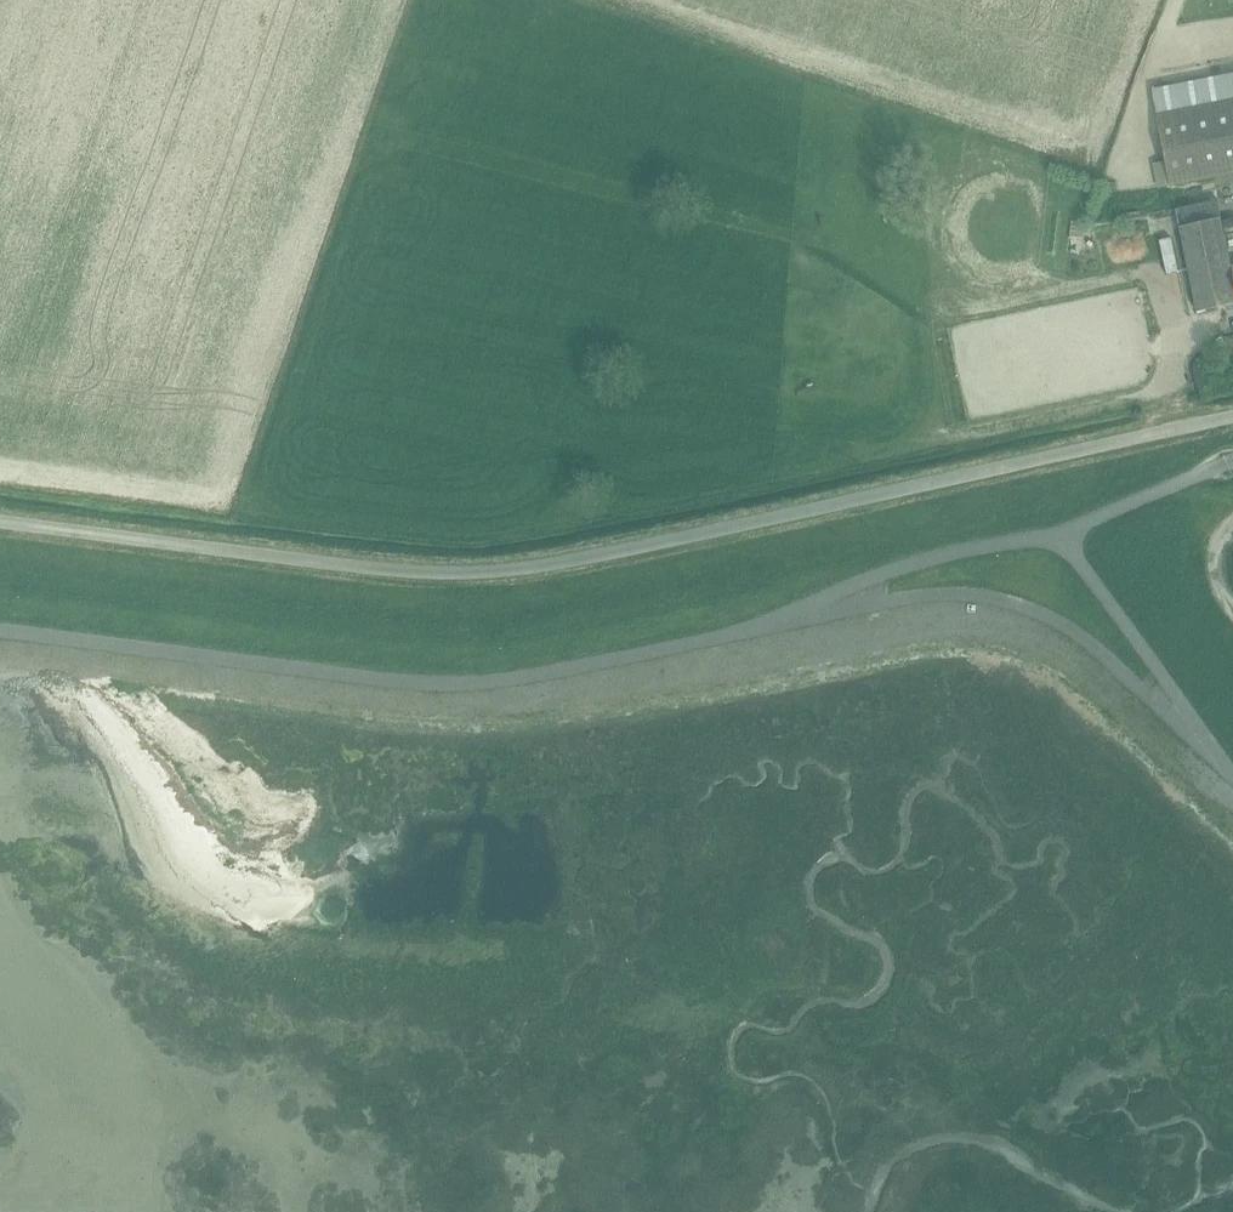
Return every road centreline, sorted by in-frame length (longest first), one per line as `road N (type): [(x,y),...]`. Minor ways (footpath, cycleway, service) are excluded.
road 1 (unclassified): [(1232,415),(569,560),(477,572),(367,567),(0,520)]

